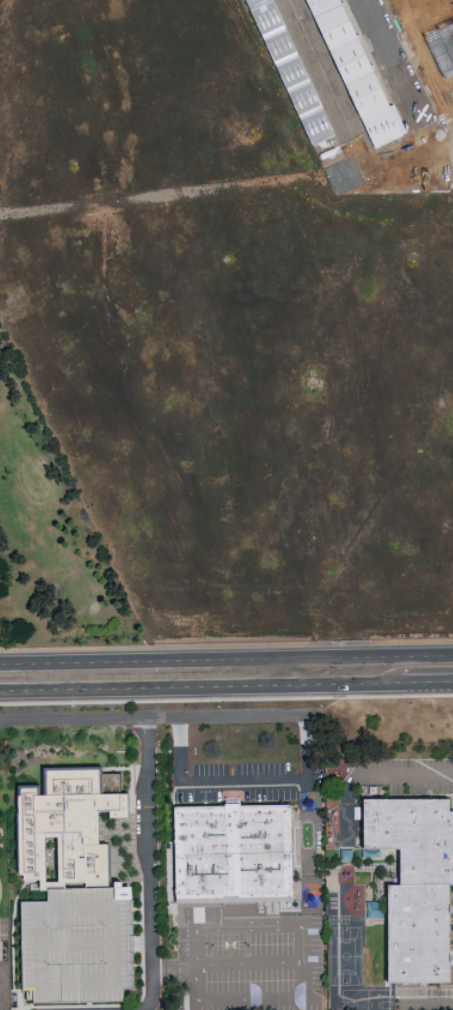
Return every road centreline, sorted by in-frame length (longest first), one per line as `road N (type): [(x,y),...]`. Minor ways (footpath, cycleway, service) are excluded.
road 1 (tertiary): [(452,650),(0,662)]
road 2 (tertiary): [(0,689),(397,681)]
road 3 (residential): [(0,721),(311,716)]

